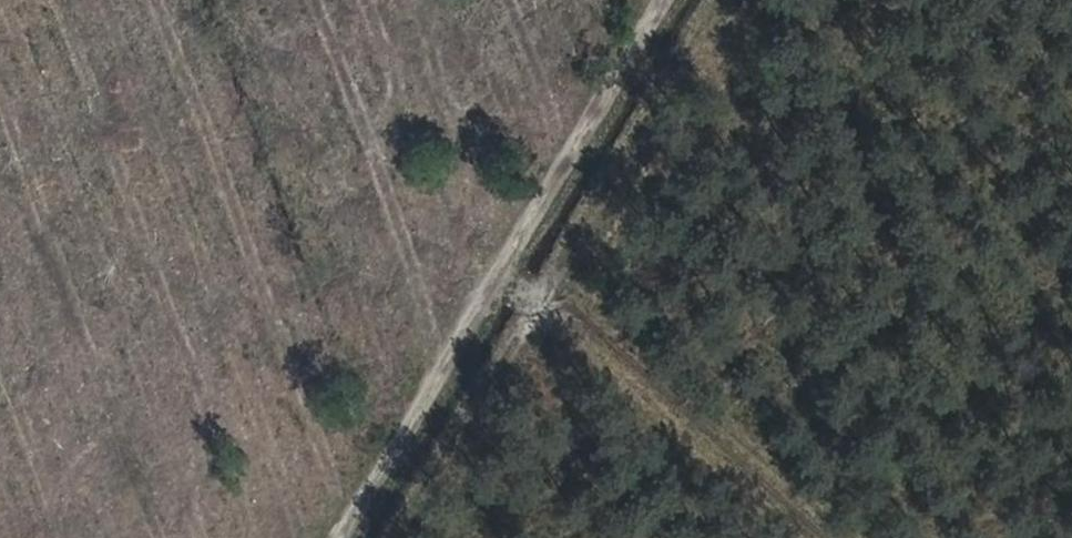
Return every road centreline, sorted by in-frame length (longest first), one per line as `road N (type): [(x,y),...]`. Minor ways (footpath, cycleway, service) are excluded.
road 1 (track): [(664,0),(344,537)]
road 2 (track): [(535,284),(811,537)]
road 3 (track): [(386,537),(535,284)]

